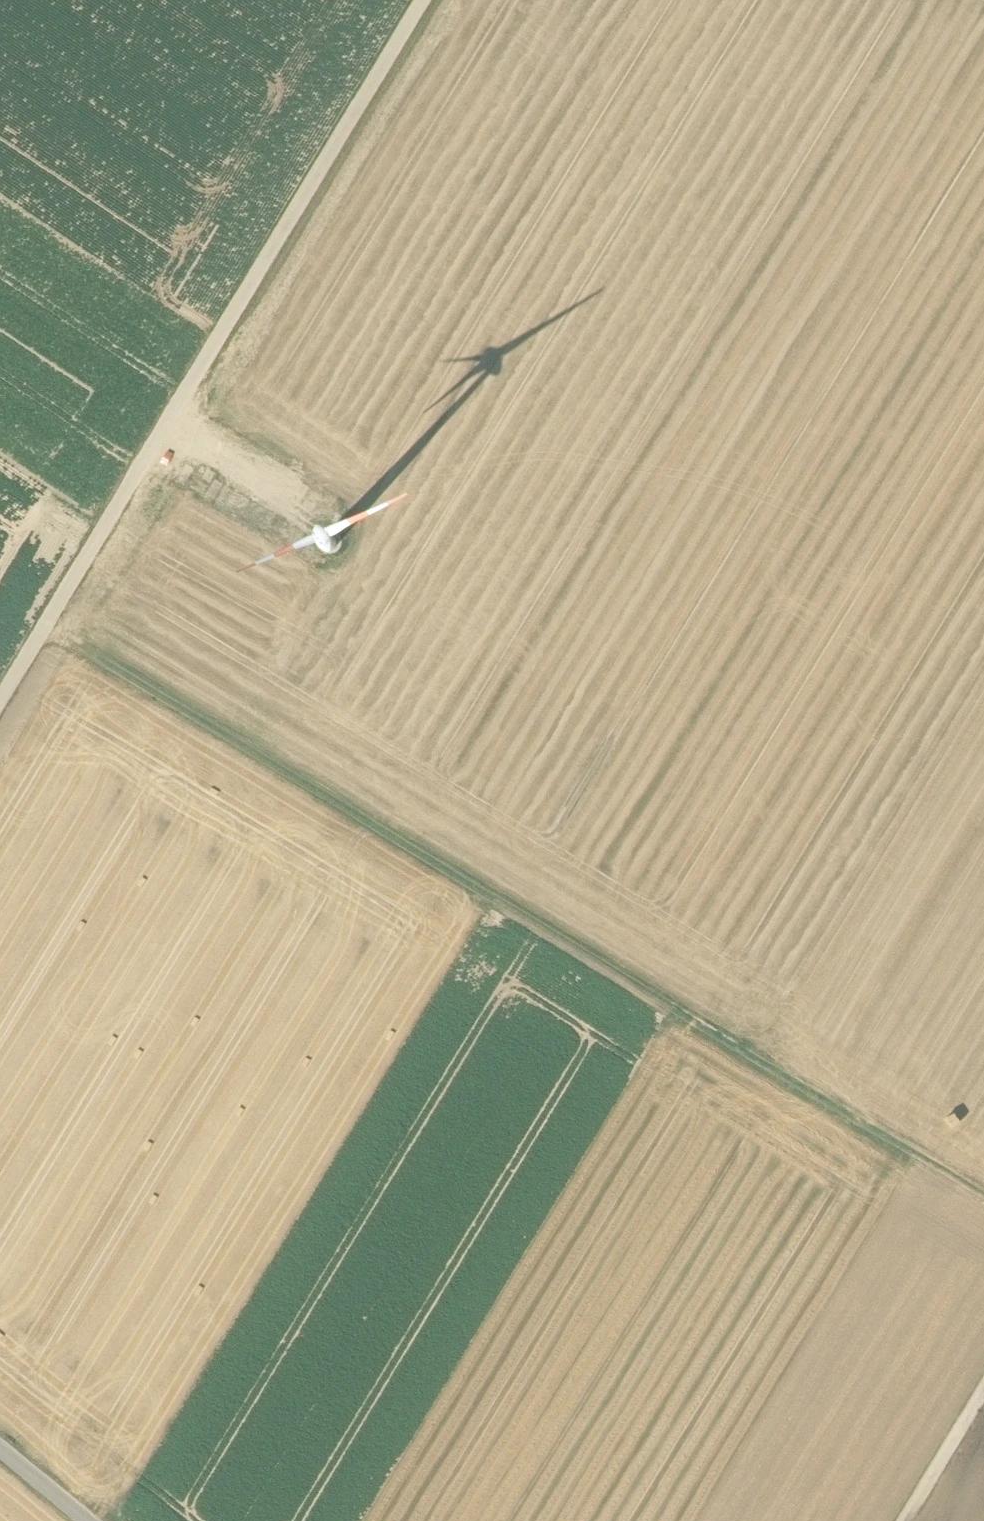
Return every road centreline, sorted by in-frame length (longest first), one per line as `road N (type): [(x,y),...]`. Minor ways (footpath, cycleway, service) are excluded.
road 1 (track): [(50,618),(983,1197)]
road 2 (track): [(0,702),(428,0)]
road 3 (track): [(983,1397),(909,1520)]
road 4 (residential): [(0,1443),(97,1520)]

